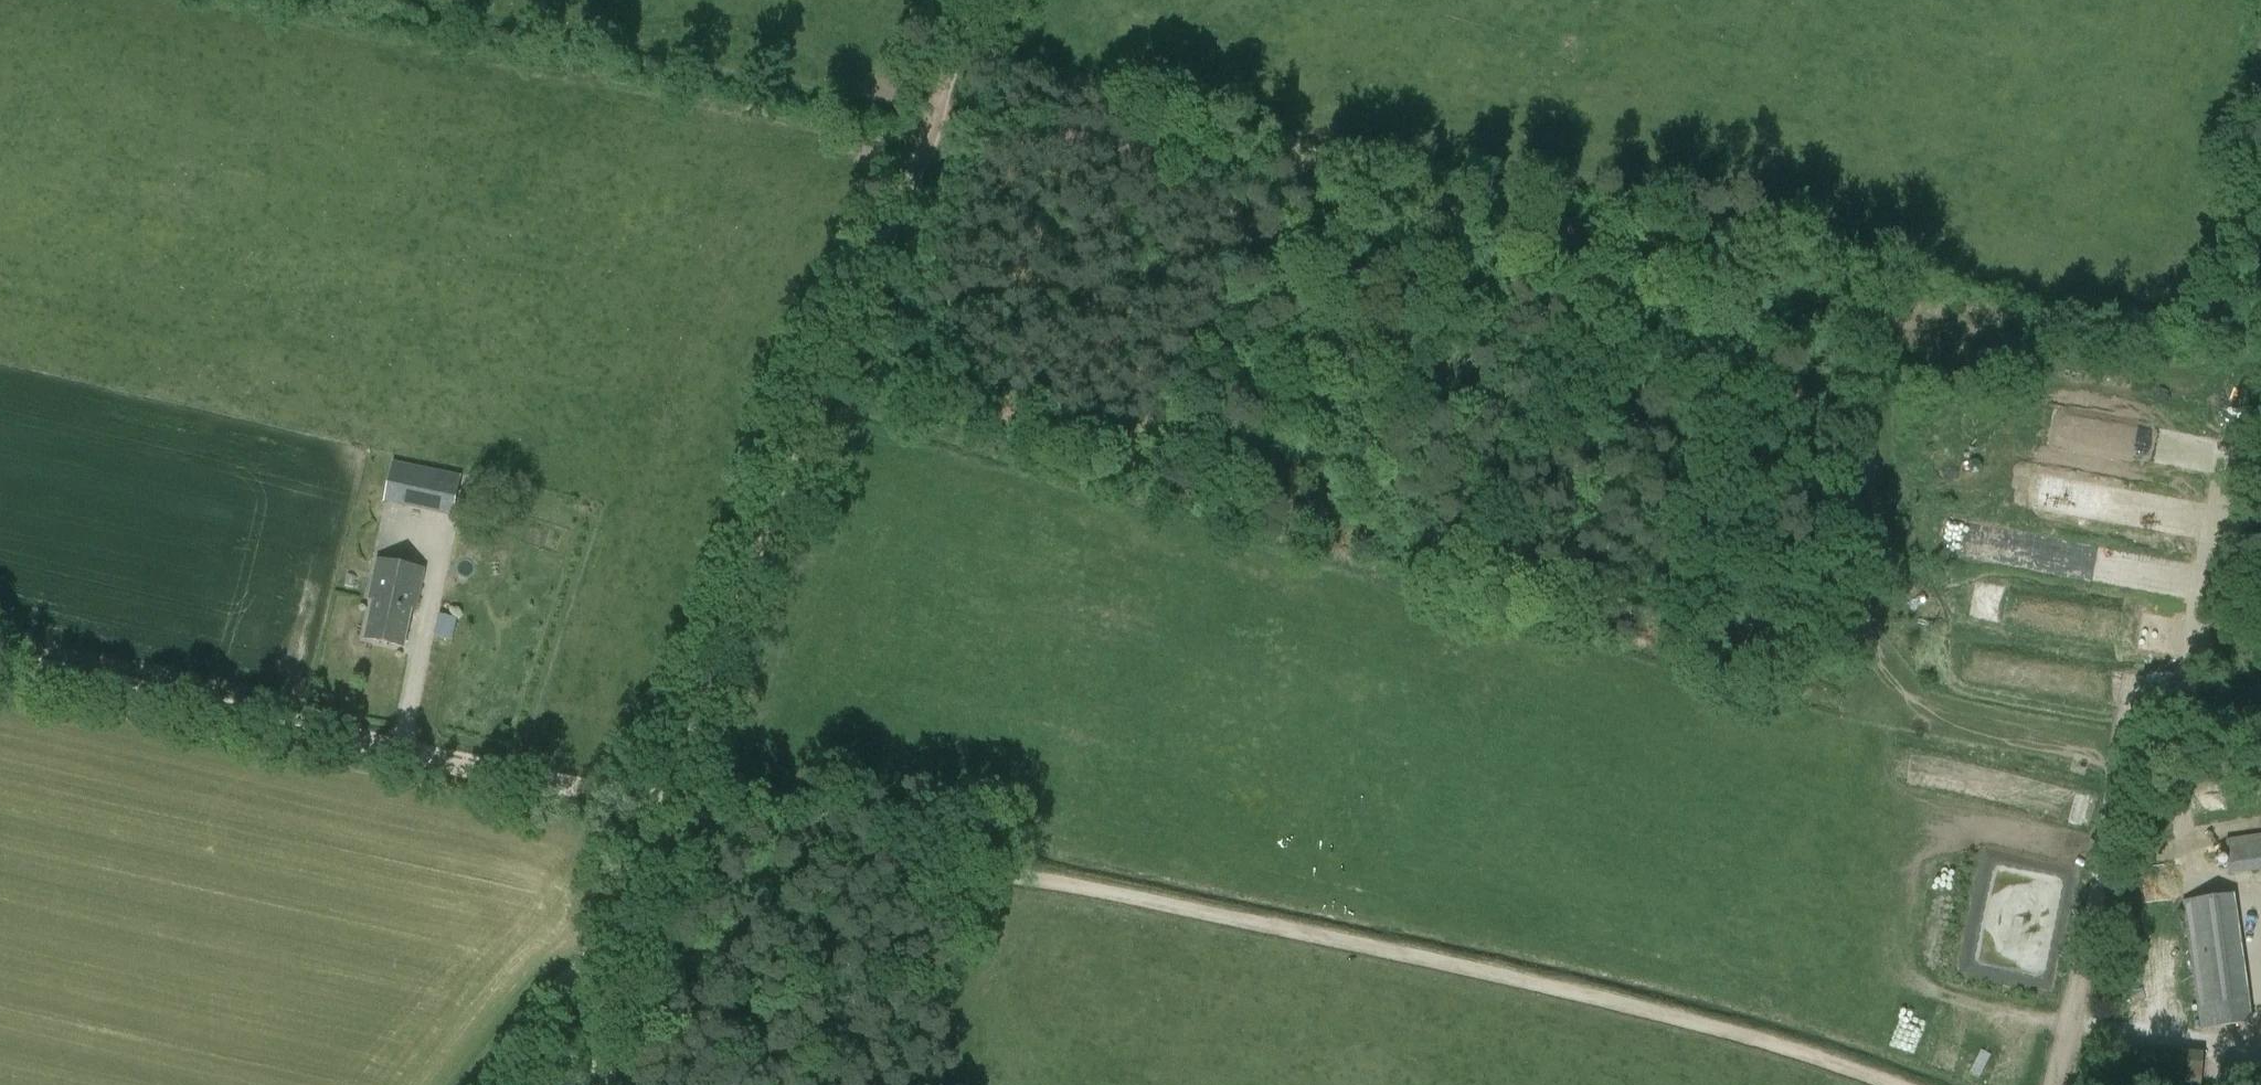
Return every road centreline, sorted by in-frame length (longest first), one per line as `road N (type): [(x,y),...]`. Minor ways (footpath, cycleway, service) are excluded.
road 1 (track): [(1890,1084),(1772,1039),(1549,986),(659,811)]
road 2 (track): [(978,0),(659,811)]
road 3 (track): [(659,811),(0,664)]
road 4 (track): [(659,811),(610,968),(609,1084)]

